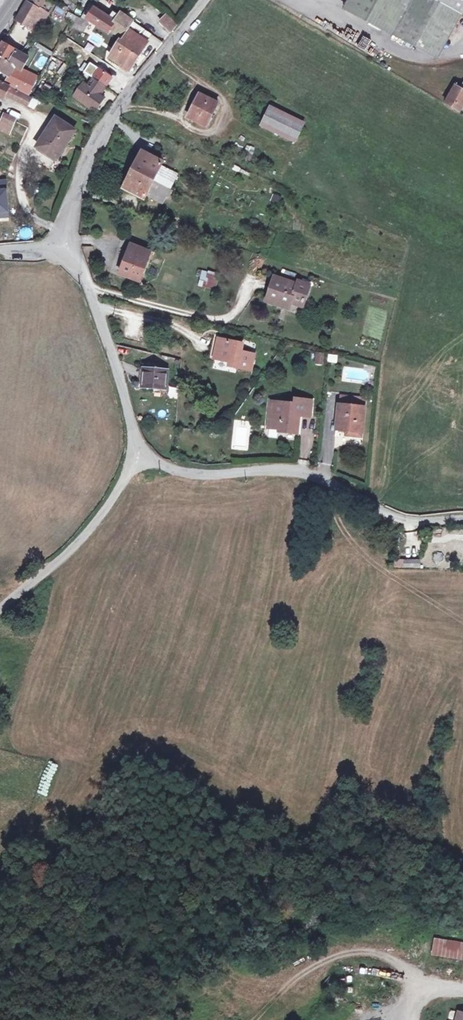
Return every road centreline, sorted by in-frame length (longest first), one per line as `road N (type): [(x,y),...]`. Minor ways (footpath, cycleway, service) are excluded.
road 1 (unclassified): [(143,455),(204,477),(298,470),(399,519),(462,518)]
road 2 (unclassified): [(69,246),(69,211),(91,144),(201,0)]
road 3 (unclassified): [(143,455),(69,246)]
road 4 (unclassified): [(0,607),(68,552),(143,455)]

